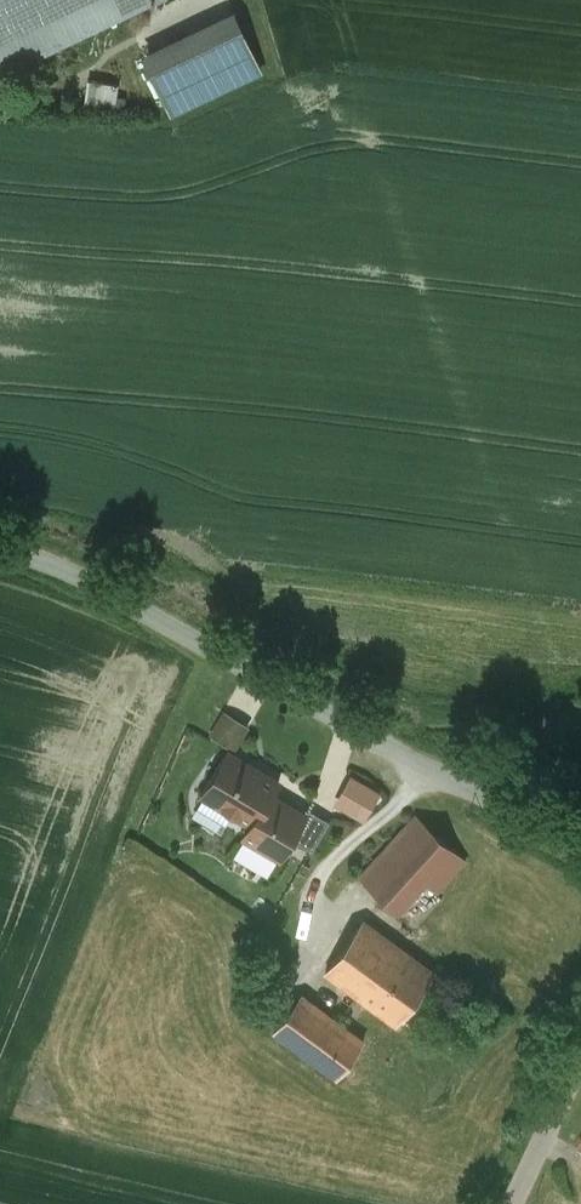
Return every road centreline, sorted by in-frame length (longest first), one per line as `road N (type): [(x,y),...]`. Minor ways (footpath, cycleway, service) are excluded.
road 1 (unclassified): [(0,552),(63,574),(459,792)]
road 2 (unclassified): [(520,1203),(580,1075)]
road 3 (unclassified): [(459,792),(580,857)]
road 4 (unclassified): [(580,759),(459,792)]

